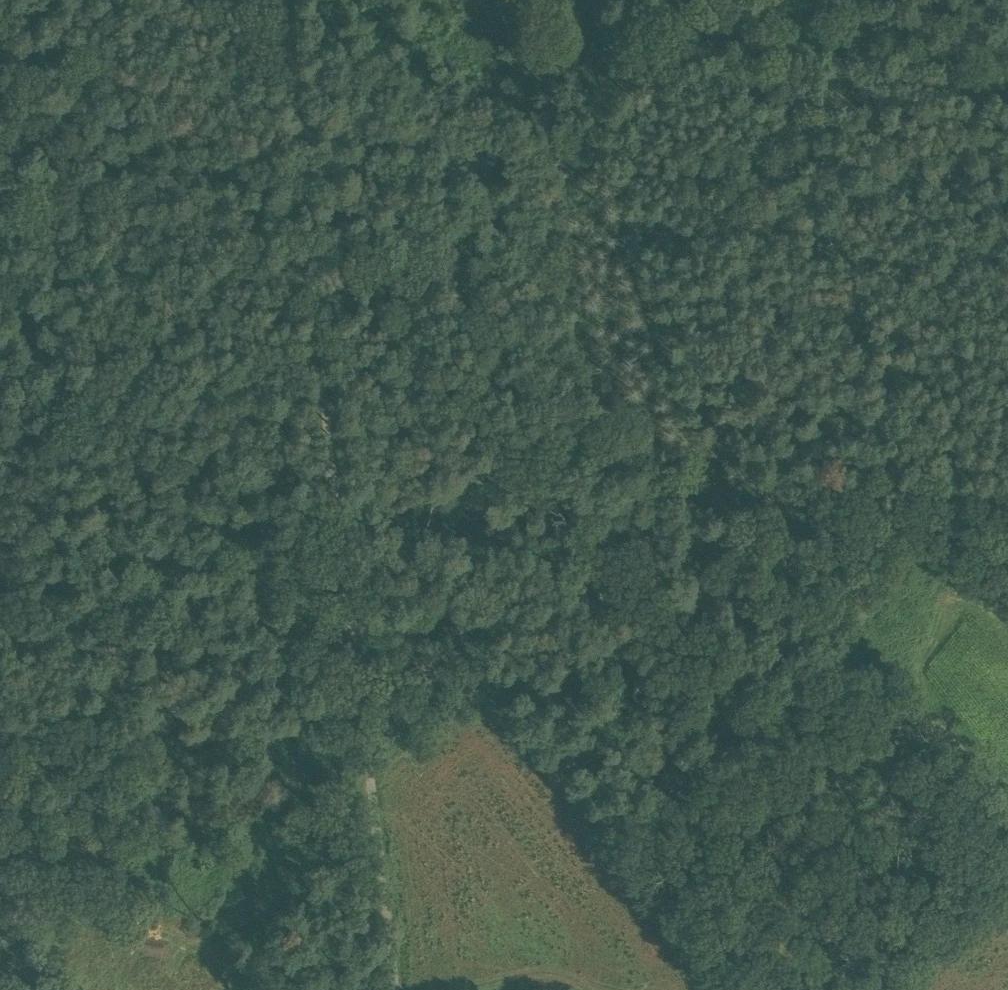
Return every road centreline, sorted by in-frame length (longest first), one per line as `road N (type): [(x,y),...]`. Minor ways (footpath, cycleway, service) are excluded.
road 1 (track): [(392,989),(264,0)]

